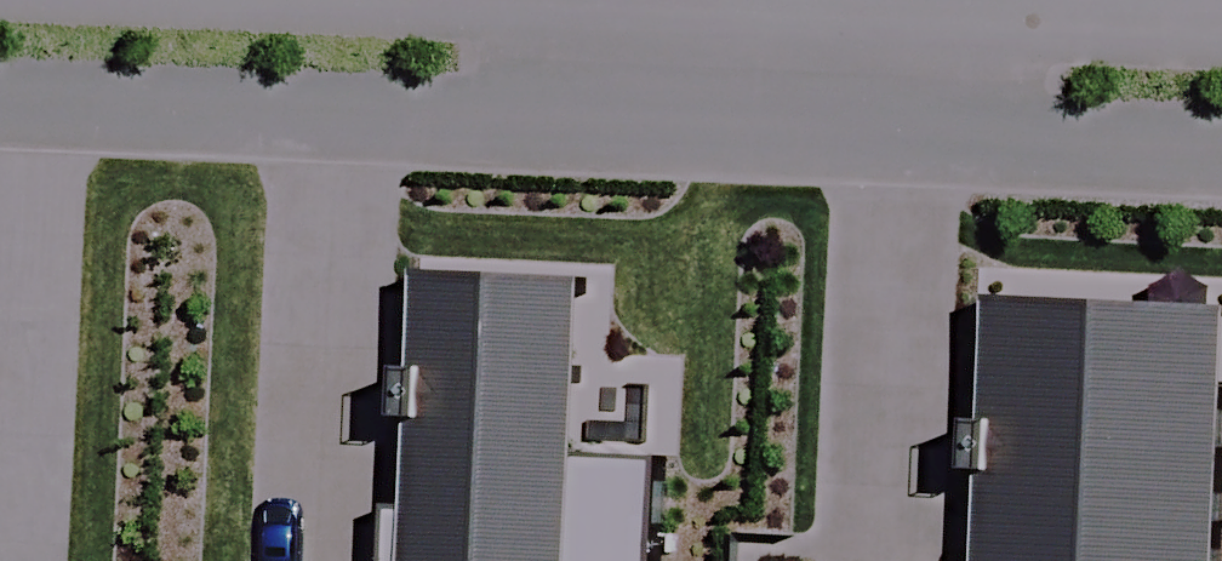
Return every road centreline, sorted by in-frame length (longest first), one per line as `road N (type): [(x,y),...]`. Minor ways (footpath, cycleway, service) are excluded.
road 1 (residential): [(1221,158),(0,109)]
road 2 (residential): [(437,0),(1221,27)]

